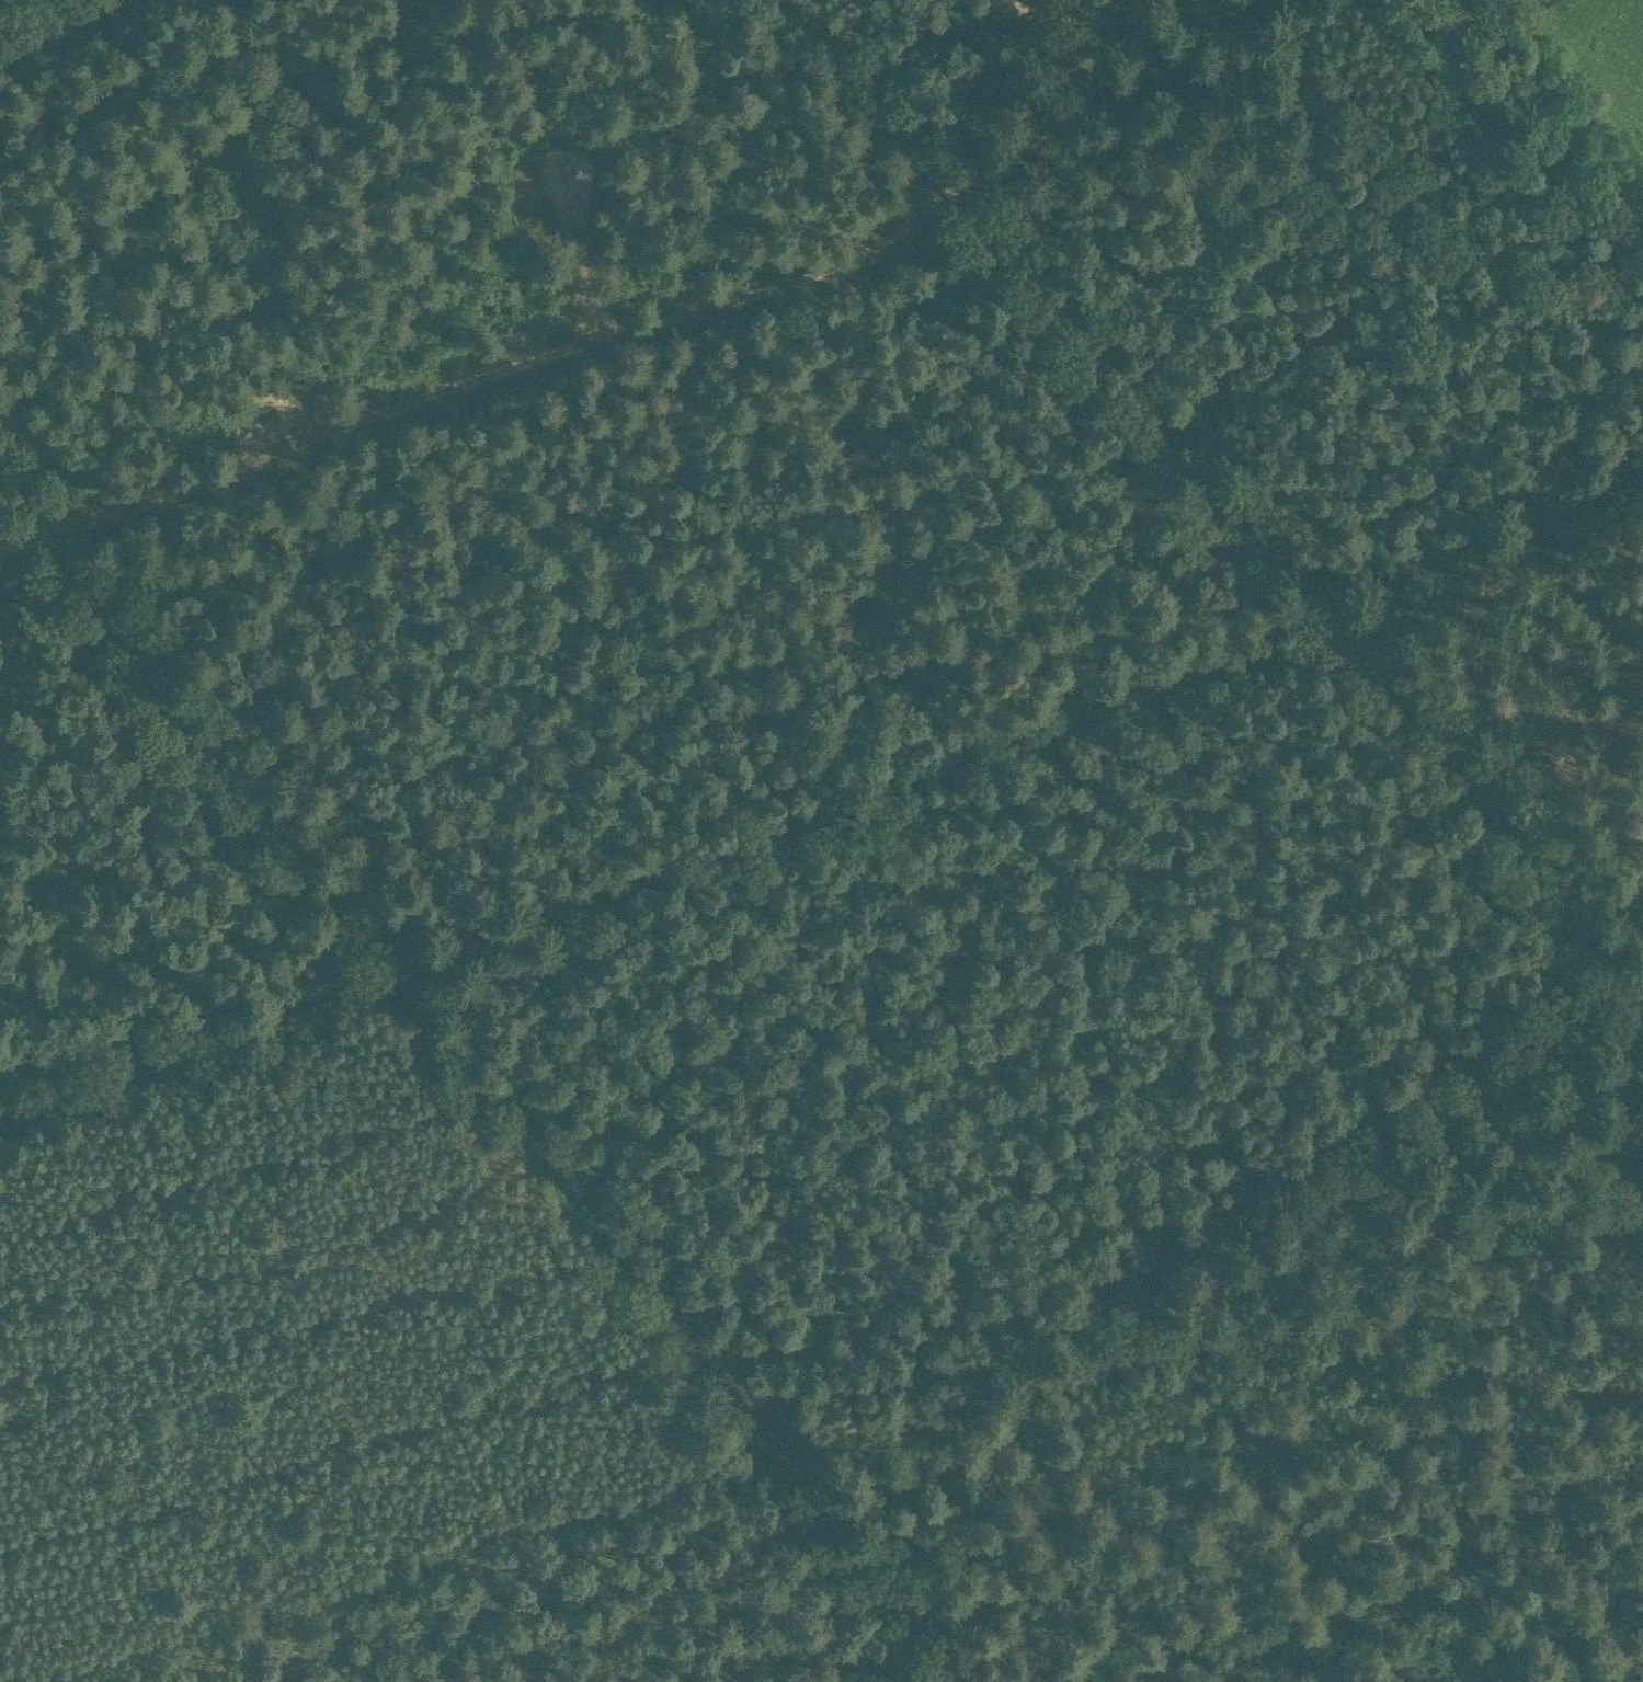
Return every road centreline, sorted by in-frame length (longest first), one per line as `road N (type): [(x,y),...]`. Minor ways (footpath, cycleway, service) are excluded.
road 1 (track): [(1642,486),(1344,638),(388,980),(0,1107)]
road 2 (track): [(1642,1223),(86,1681)]
road 3 (track): [(0,490),(388,980),(962,1681)]
road 4 (track): [(787,0),(1642,991)]
road 5 (track): [(0,572),(975,221),(1130,0)]

